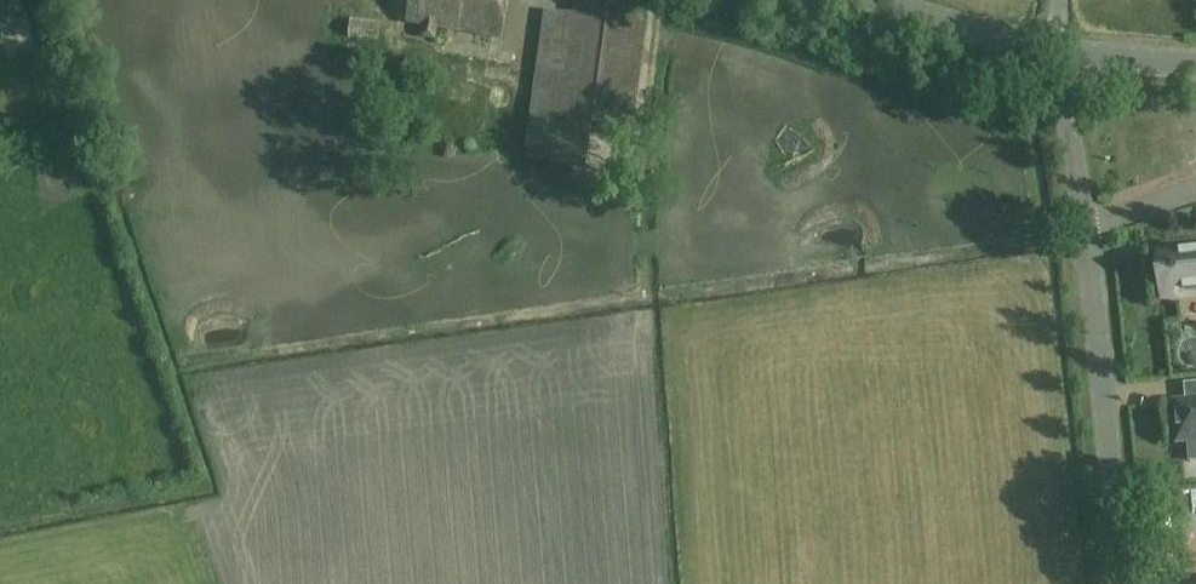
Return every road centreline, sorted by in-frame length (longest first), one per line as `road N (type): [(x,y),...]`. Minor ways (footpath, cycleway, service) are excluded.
road 1 (unclassified): [(1120,583),(1055,48)]
road 2 (unclassified): [(893,0),(1055,48)]
road 3 (unclassified): [(1055,48),(1195,64)]

